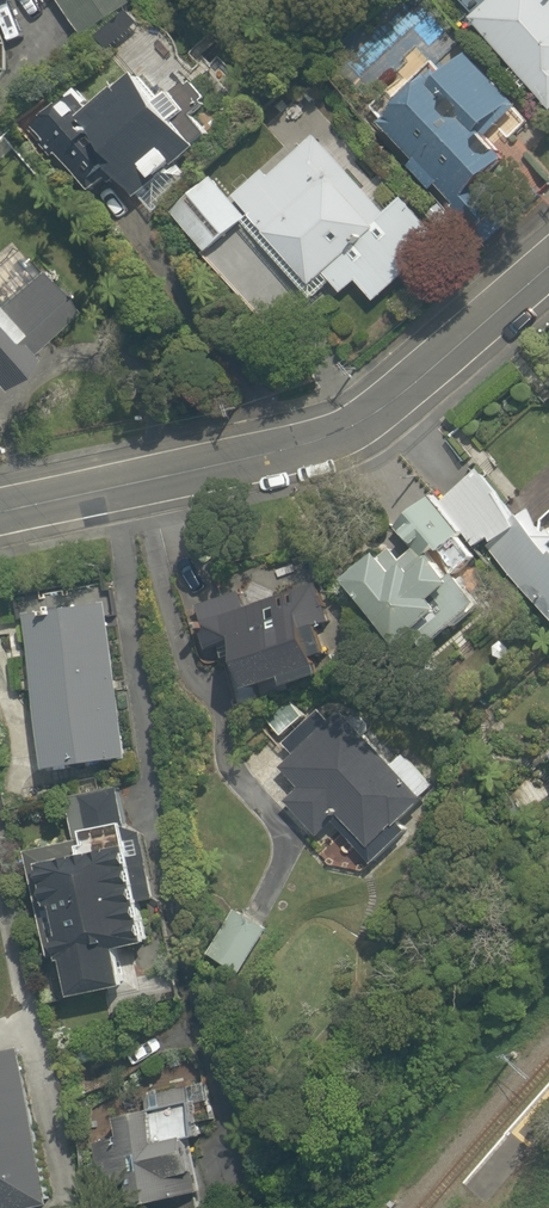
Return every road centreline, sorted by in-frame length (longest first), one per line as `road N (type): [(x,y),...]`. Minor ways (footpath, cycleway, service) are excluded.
road 1 (residential): [(548,267),(355,428),(307,445),(0,507)]

